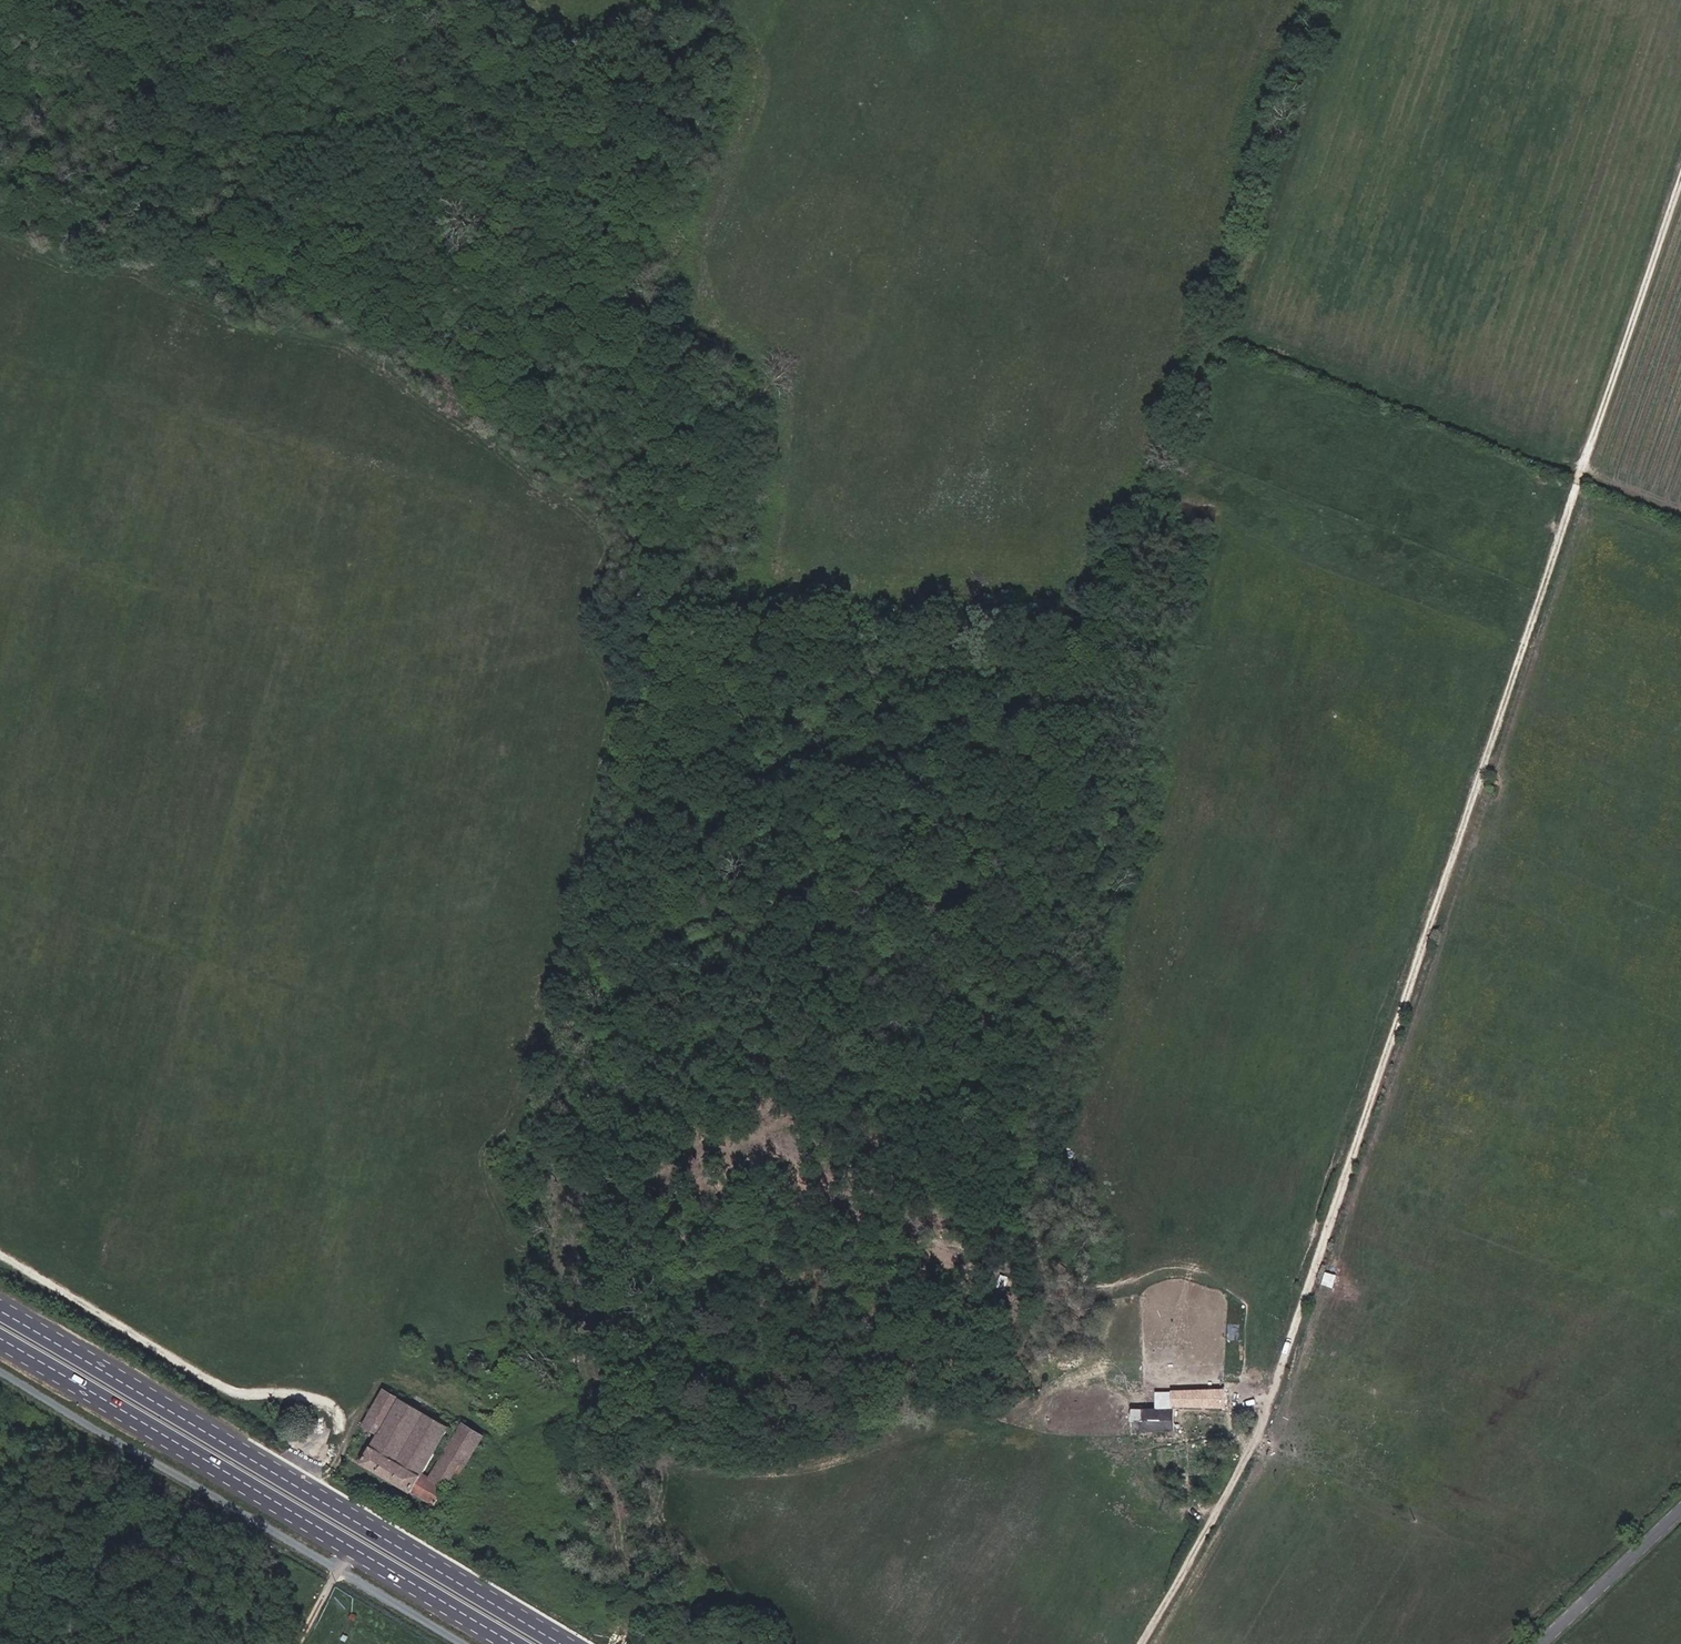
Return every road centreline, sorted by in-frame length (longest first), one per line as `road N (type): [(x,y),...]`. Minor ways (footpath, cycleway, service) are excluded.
road 1 (track): [(1146,1643),(1268,1430),(1680,191)]
road 2 (primary): [(567,1643),(0,1311)]
road 3 (primary): [(0,1339),(513,1643)]
road 4 (unclassified): [(0,1372),(459,1643)]
road 5 (residential): [(1542,1643),(1680,1513)]

